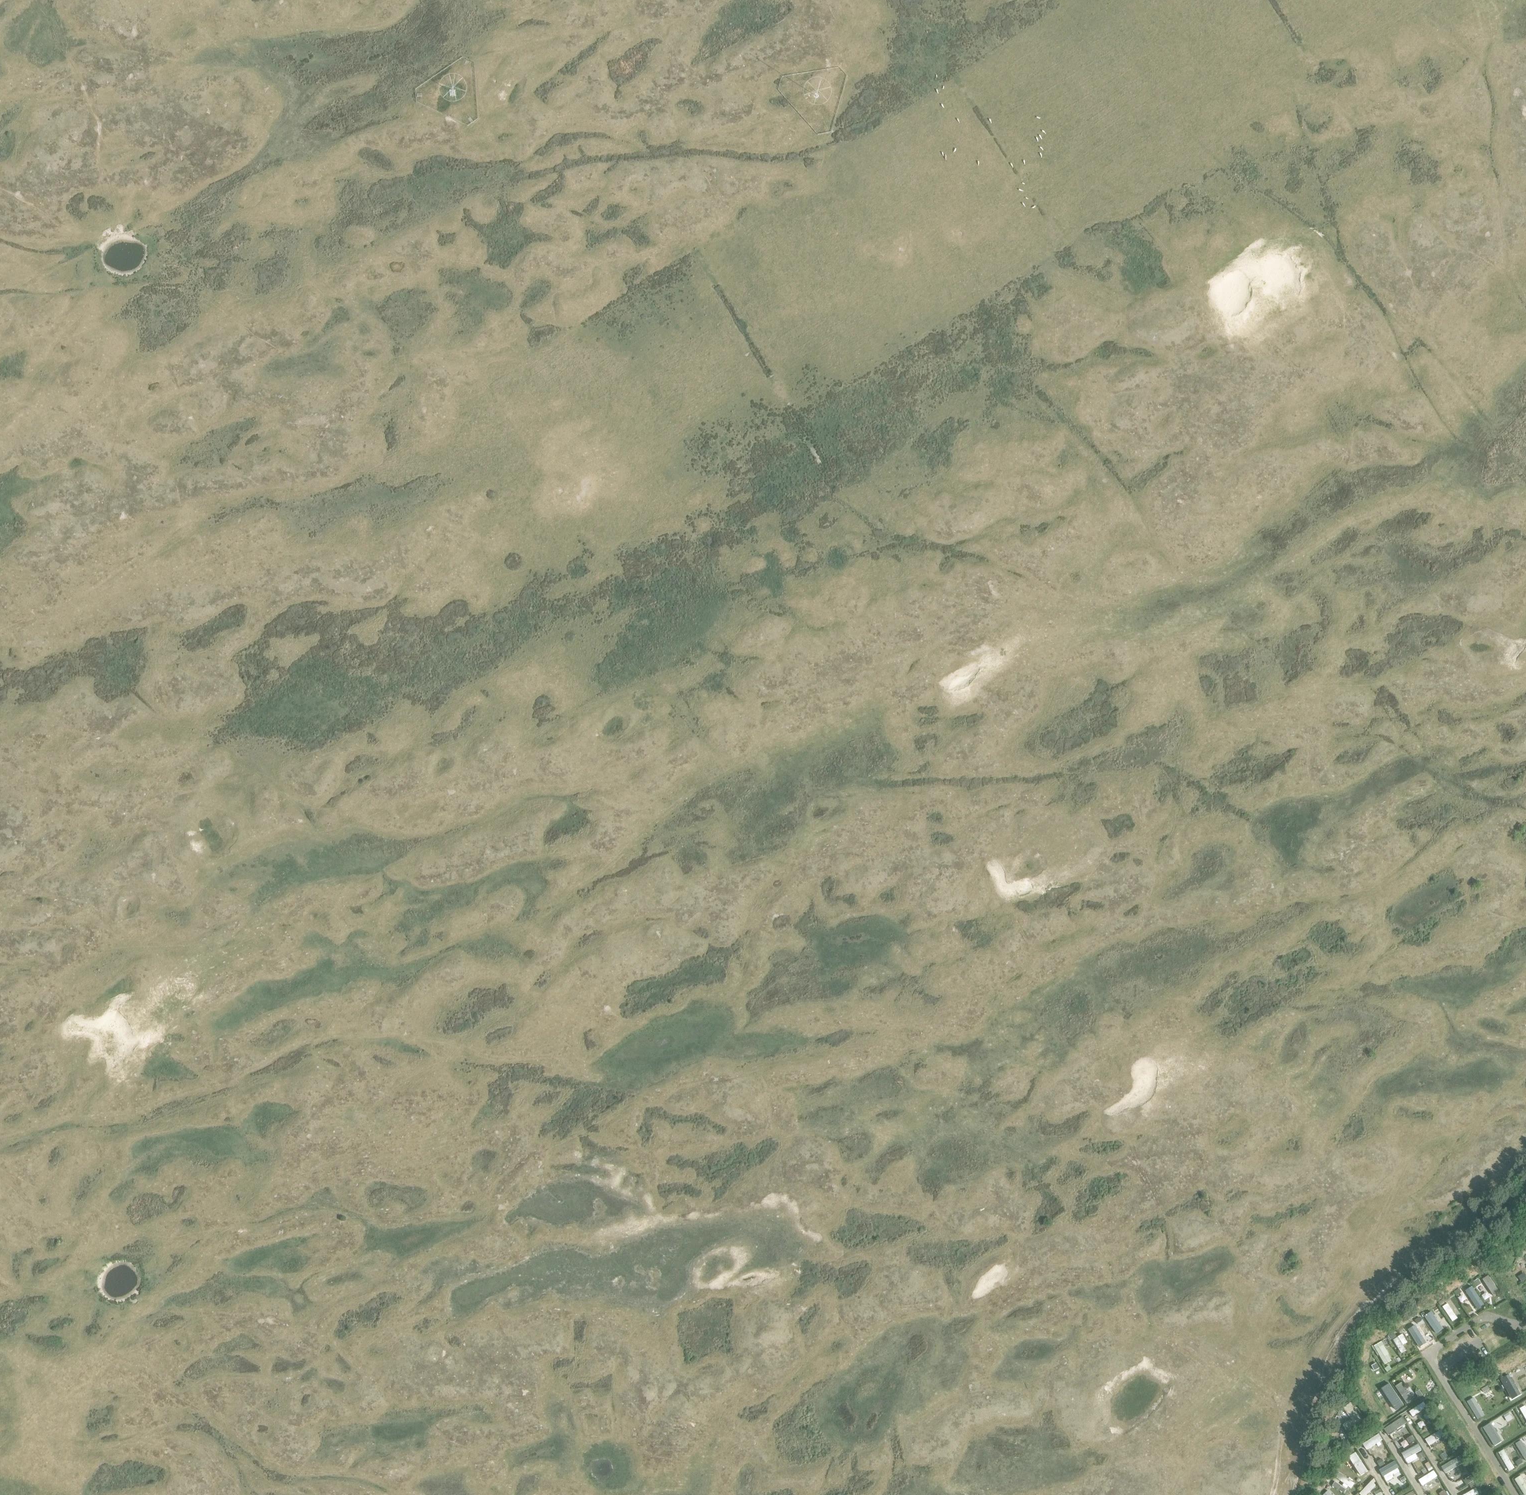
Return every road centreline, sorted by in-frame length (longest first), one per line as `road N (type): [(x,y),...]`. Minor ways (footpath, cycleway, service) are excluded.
road 1 (track): [(1525,1167),(1356,1316),(1321,1389),(1294,1494)]

